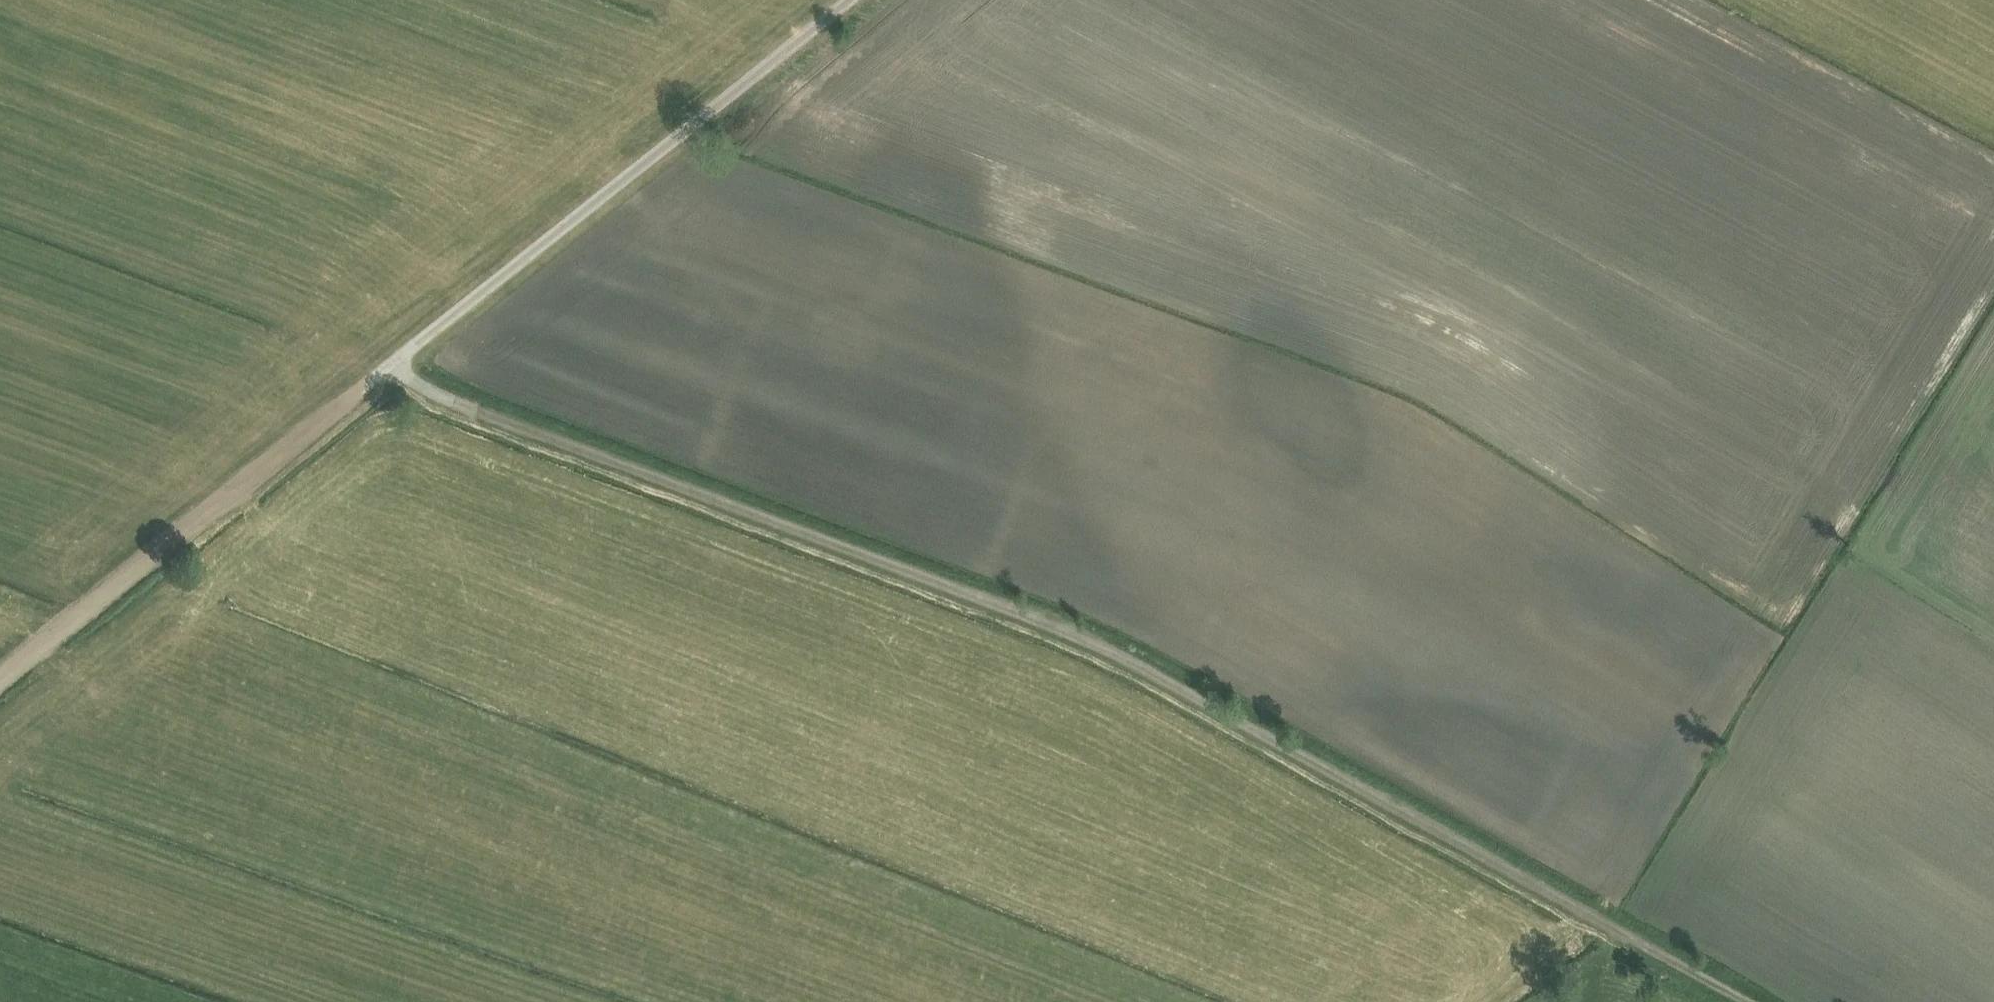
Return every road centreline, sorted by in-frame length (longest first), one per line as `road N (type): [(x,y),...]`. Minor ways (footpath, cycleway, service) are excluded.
road 1 (track): [(1746,1001),(1095,642),(453,401)]
road 2 (track): [(387,365),(850,0)]
road 3 (track): [(0,672),(387,365)]

